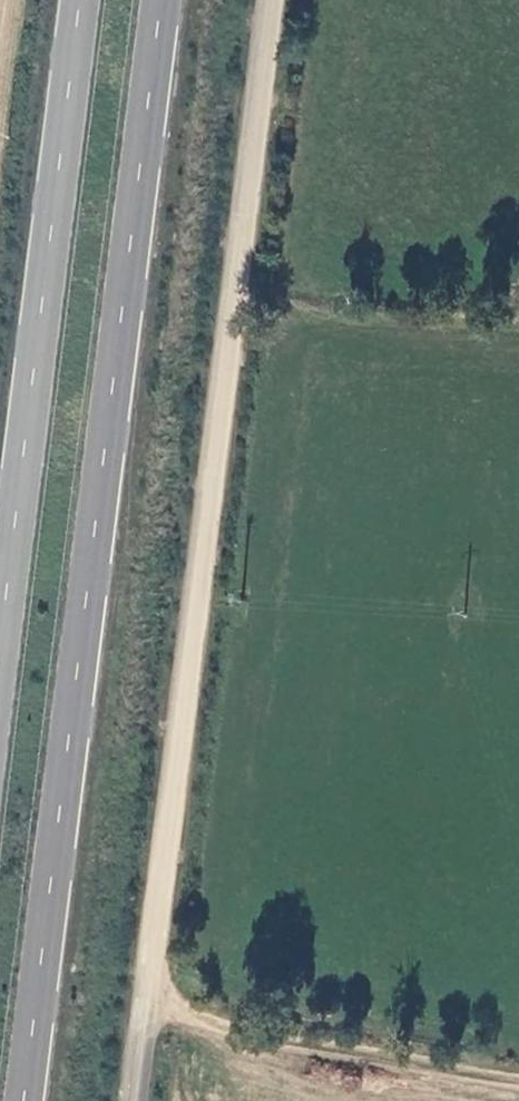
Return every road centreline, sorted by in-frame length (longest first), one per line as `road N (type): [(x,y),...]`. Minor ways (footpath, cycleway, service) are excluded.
road 1 (unclassified): [(136,1100),(272,0)]
road 2 (trunk): [(23,1100),(158,0)]
road 3 (trunk): [(80,0),(0,652)]

